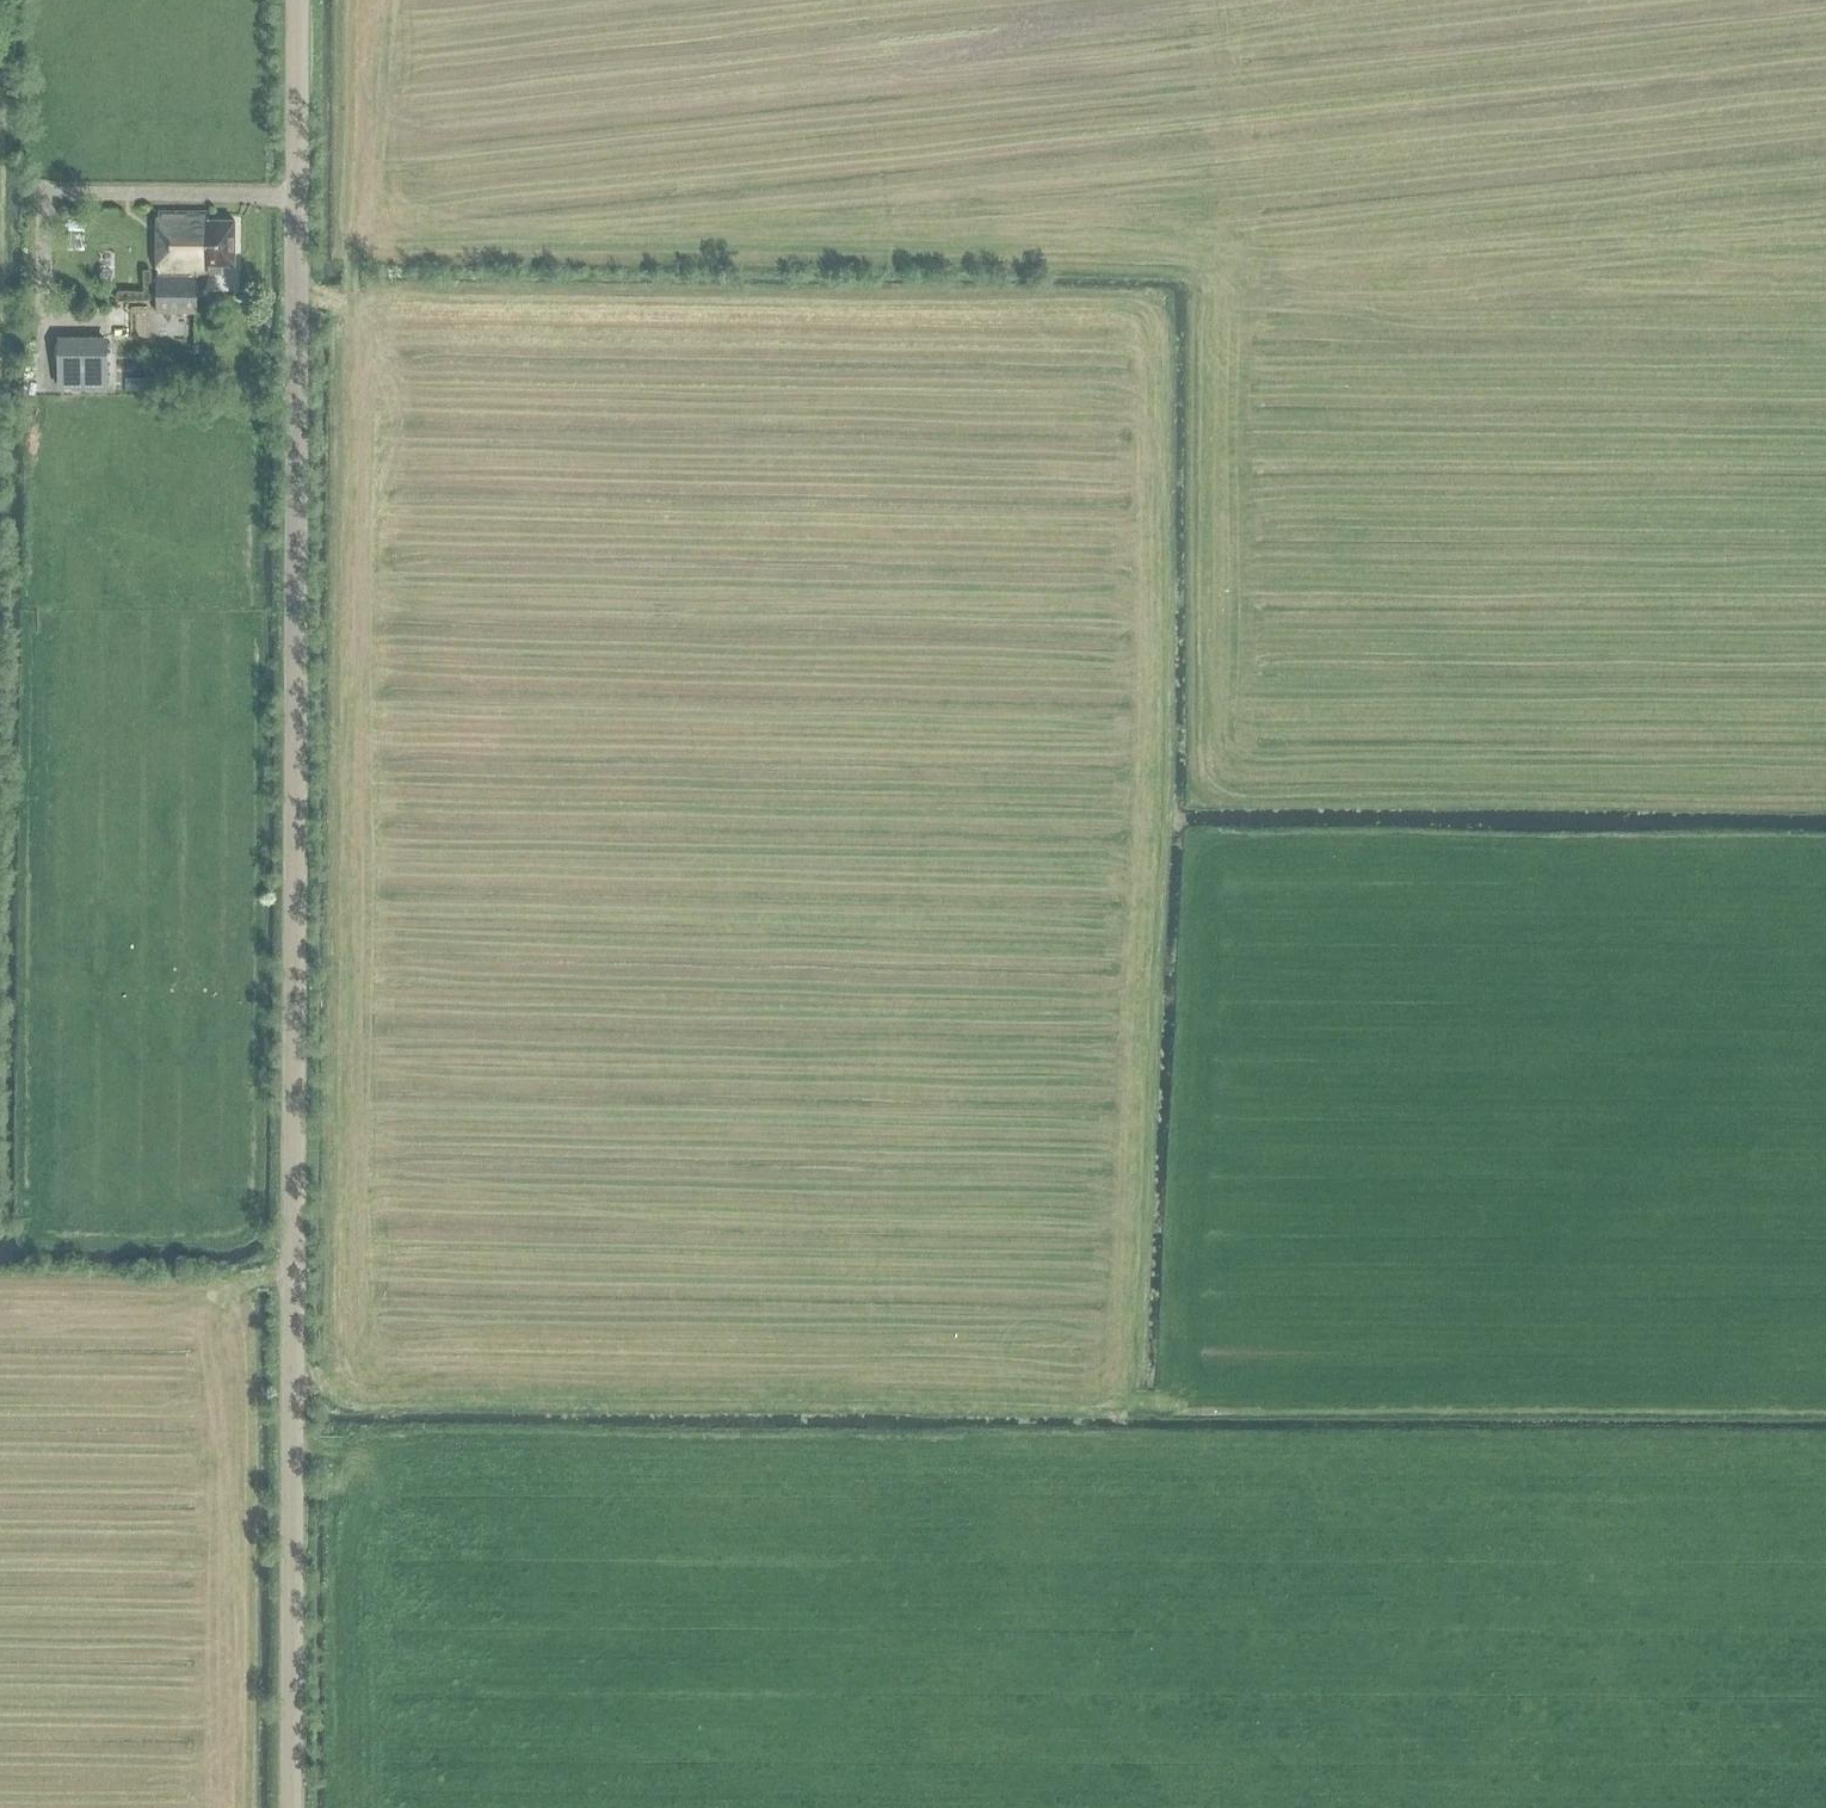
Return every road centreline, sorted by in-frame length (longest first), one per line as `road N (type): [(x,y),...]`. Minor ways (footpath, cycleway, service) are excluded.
road 1 (tertiary): [(297,1807),(298,0)]

